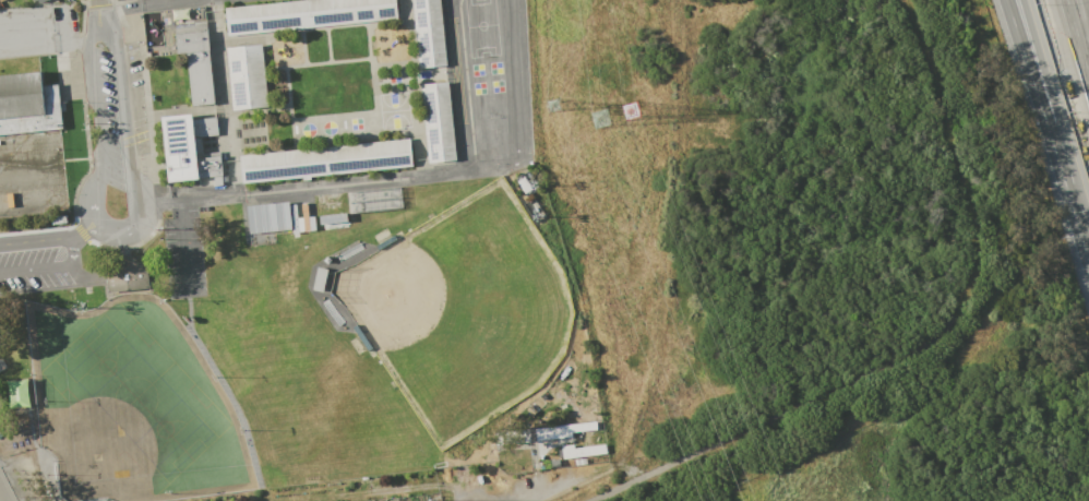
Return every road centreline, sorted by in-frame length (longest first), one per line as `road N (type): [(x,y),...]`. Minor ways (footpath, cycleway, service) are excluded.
road 1 (track): [(590,500),(896,359),(930,341),(958,309),(974,253),(971,201),(906,0)]
road 2 (track): [(603,467),(651,396),(681,181),(680,0)]
road 3 (residential): [(107,14),(91,29),(88,46),(101,174),(91,207),(110,230),(136,219),(137,199),(107,14)]
road 4 (motorway): [(1007,0),(1057,143)]
road 5 (motorway): [(1017,0),(1057,143)]

